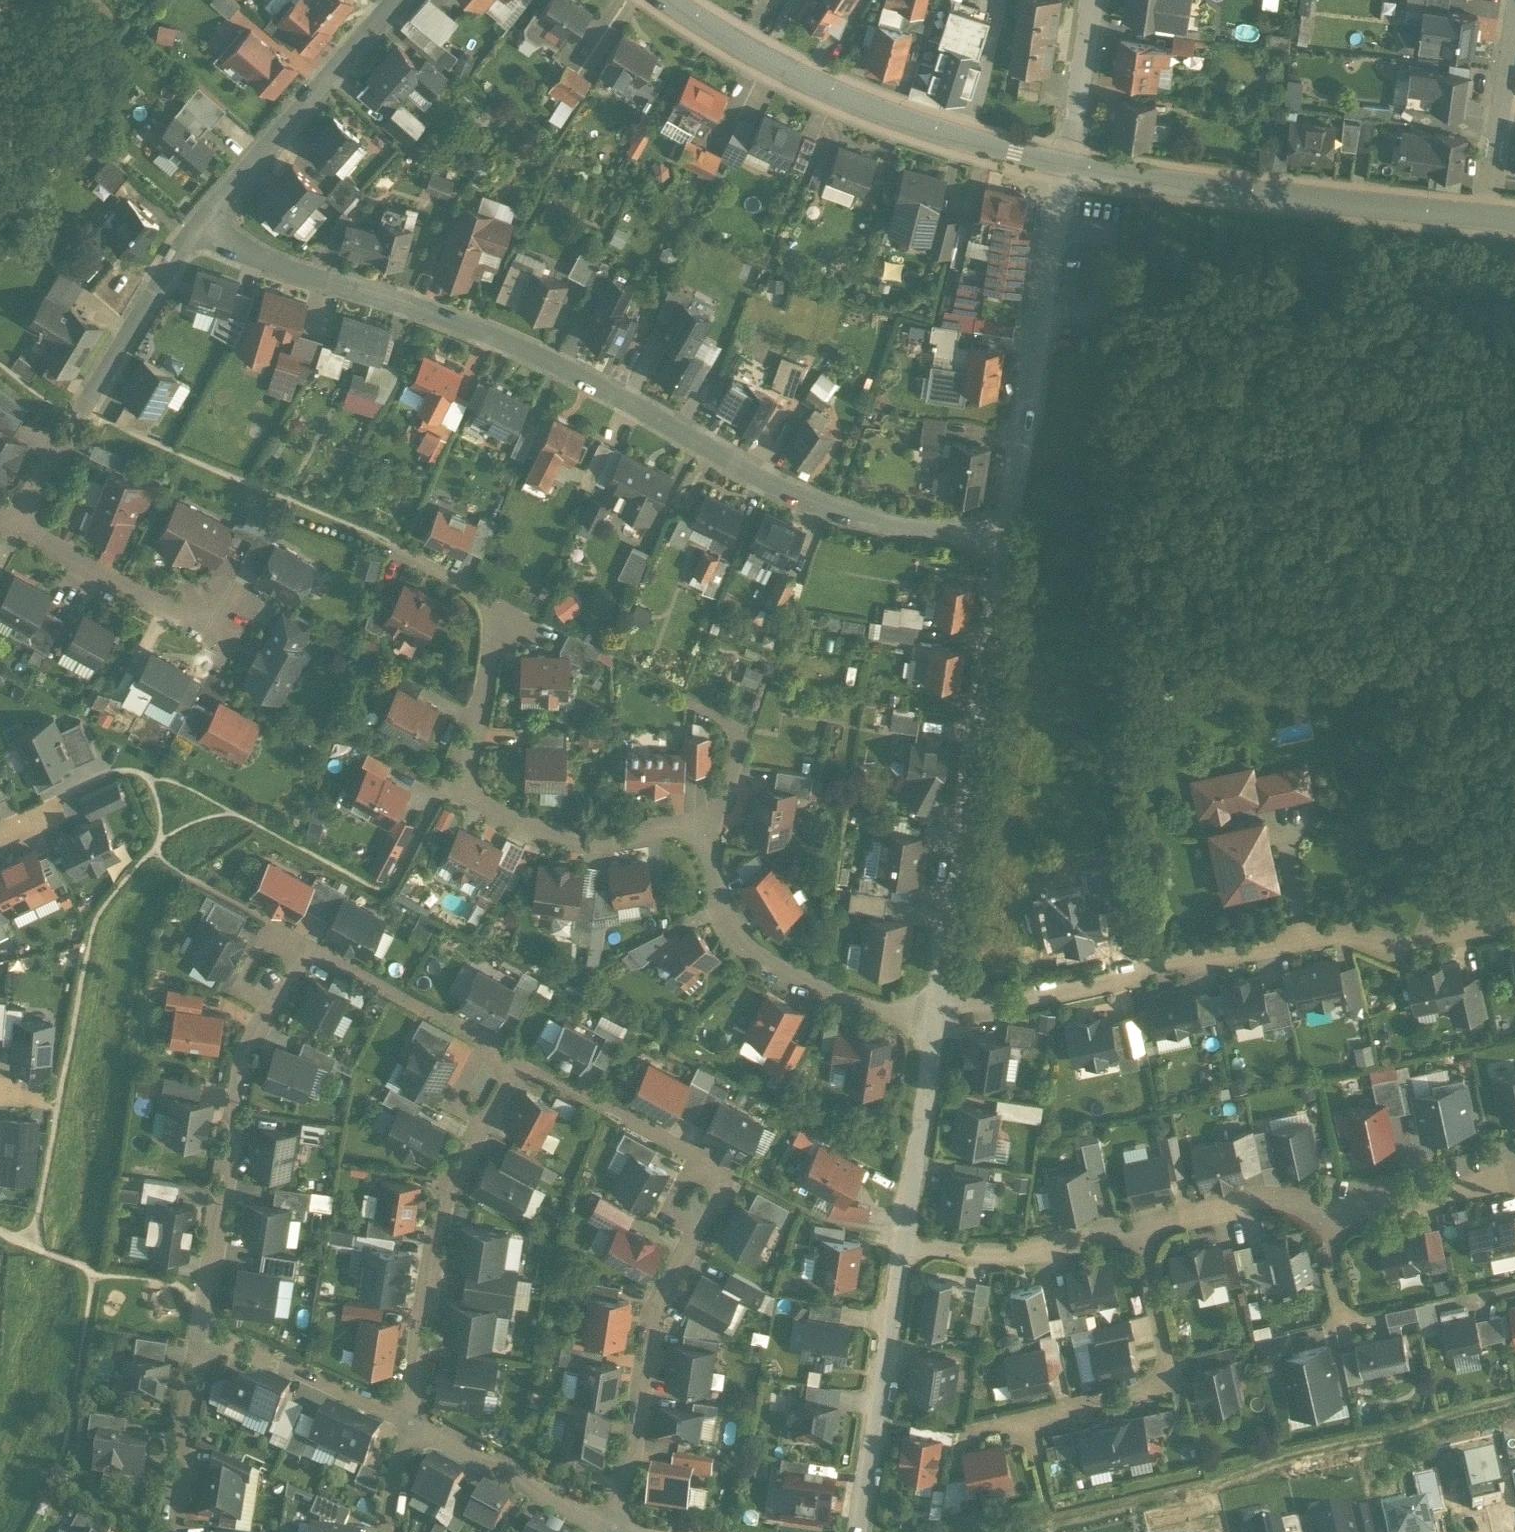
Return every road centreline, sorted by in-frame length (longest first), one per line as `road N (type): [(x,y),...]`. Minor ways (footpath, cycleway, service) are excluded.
road 1 (residential): [(202,219),(278,262),(456,313),(559,356),(831,502),(908,523),(1011,537)]
road 2 (residential): [(611,1530),(653,1309),(718,1191),(719,1172),(514,1057)]
road 3 (residential): [(1514,918),(1408,943),(1360,923),(936,1011)]
road 4 (residential): [(711,825),(568,830),(518,819),(482,795),(469,769),(470,746),(496,641),(490,600),(391,544)]
road 5 (track): [(998,1531),(1514,1417)]
road 6 (residential): [(1011,537),(936,1011)]
road 7 (tertiary): [(1067,161),(920,123),(825,88),(670,0)]
road 8 (tertiary): [(1487,210),(1067,161)]
road 9 (residential): [(302,946),(276,1002),(237,1053),(236,1120),(228,1185),(215,1197),(203,1336)]
road 10 (residential): [(409,1423),(445,1195),(514,1057)]
road 11 (residential): [(1067,161),(1011,537)]
road 12 (residential): [(202,219),(13,526)]
road 13 (residential): [(1137,1224),(1167,1384),(978,1426)]
road 14 (residential): [(936,1011),(828,985),(755,943),(724,897),(711,825)]
road 15 (residential): [(902,1229),(858,1531)]
road 16 (residential): [(393,0),(202,219)]
road 17 (residential): [(1137,1224),(1030,1247),(951,1243),(902,1229)]
road 18 (residential): [(514,1057),(302,946)]
road 19 (residential): [(611,1530),(409,1423)]
road 20 (residential): [(13,526),(177,613),(218,609)]
road 21 (residential): [(409,1423),(203,1336)]
road 22 (residential): [(936,1011),(902,1229)]
road 23 (residential): [(203,1336),(176,1440),(186,1455),(175,1531)]
road 24 (residential): [(1514,1171),(1322,1216)]
road 25 (residential): [(1322,1216),(1267,1200),(1137,1224)]
road 26 (residential): [(1514,24),(1487,210)]
road 27 (residential): [(1091,0),(1067,161)]

